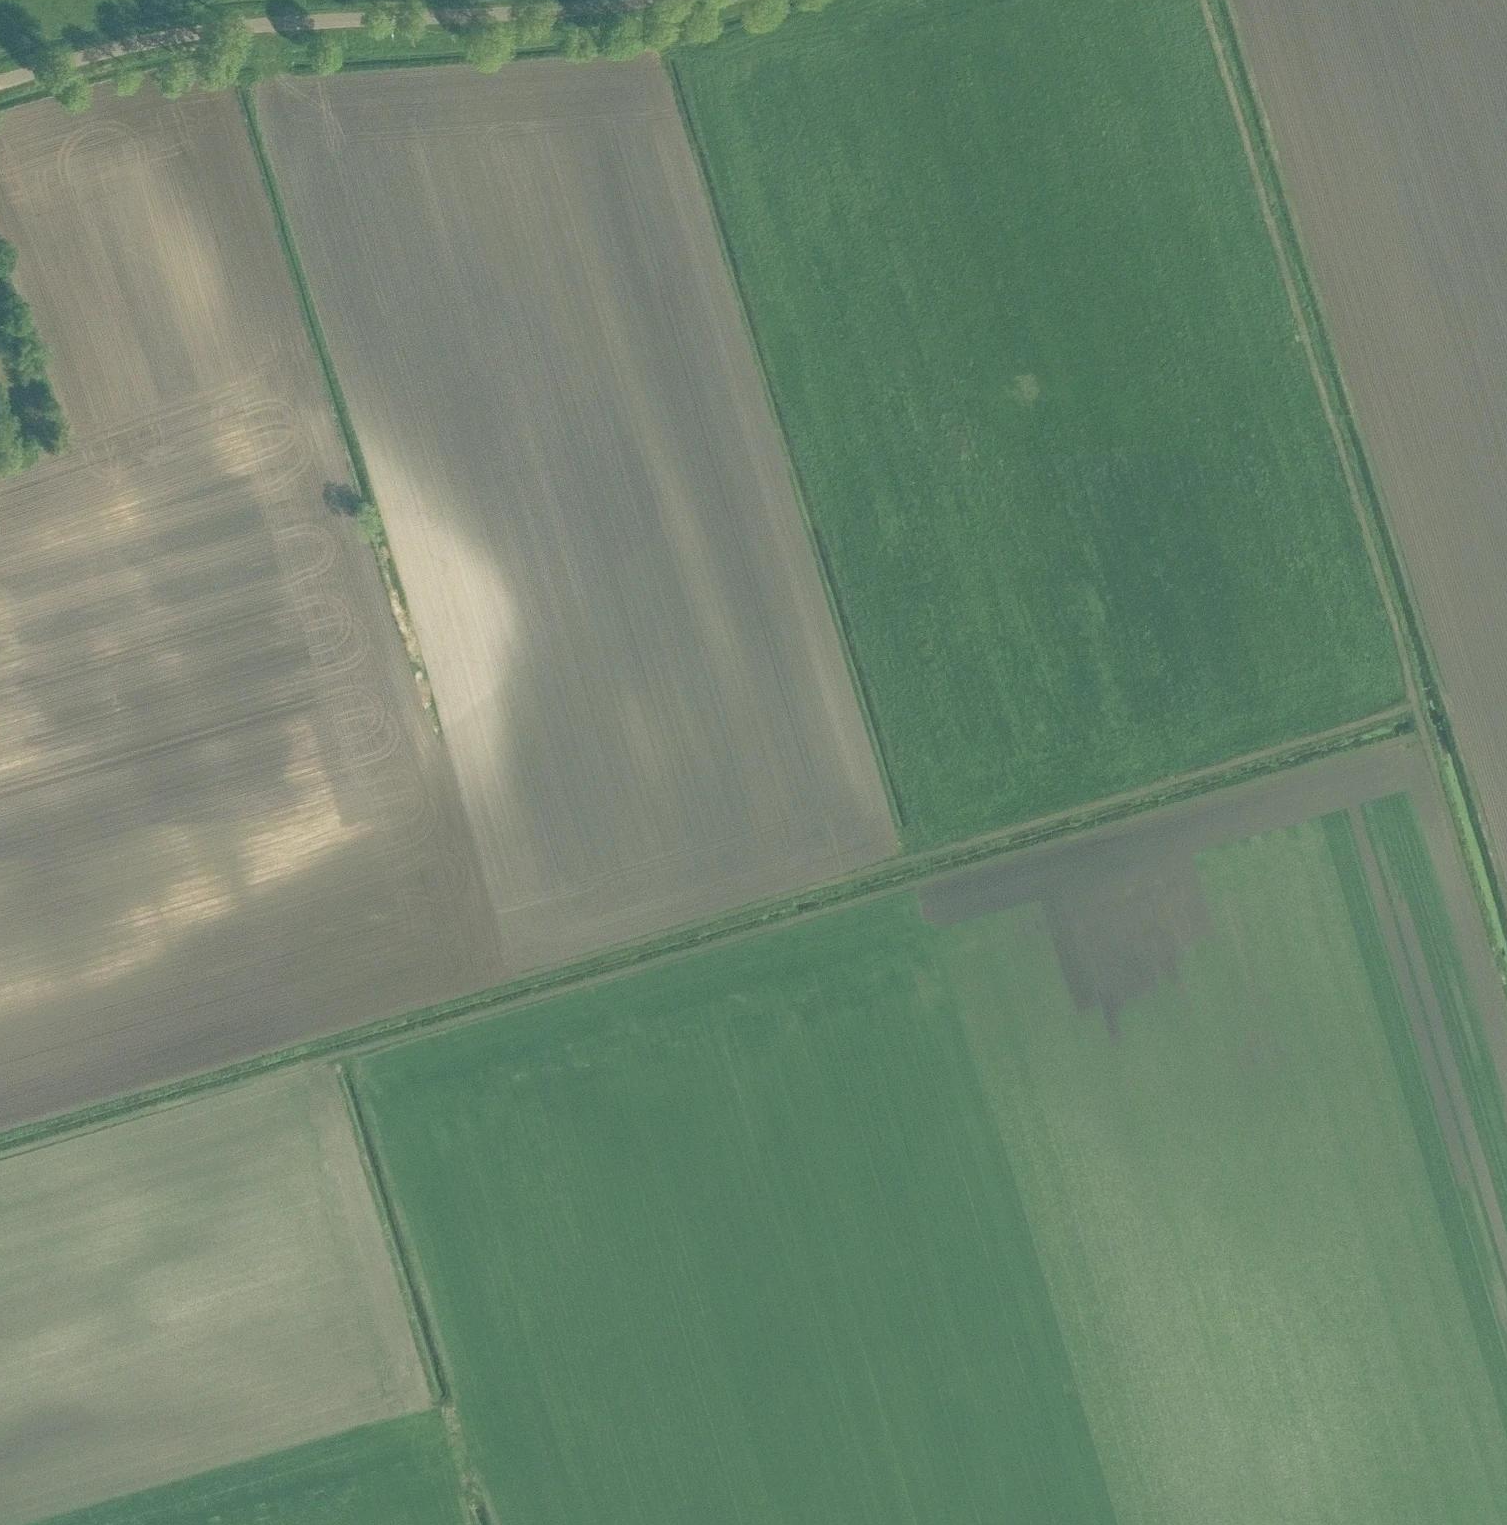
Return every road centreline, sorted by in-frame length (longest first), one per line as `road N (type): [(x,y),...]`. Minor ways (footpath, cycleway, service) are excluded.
road 1 (unclassified): [(0,80),(185,29),(629,0)]

